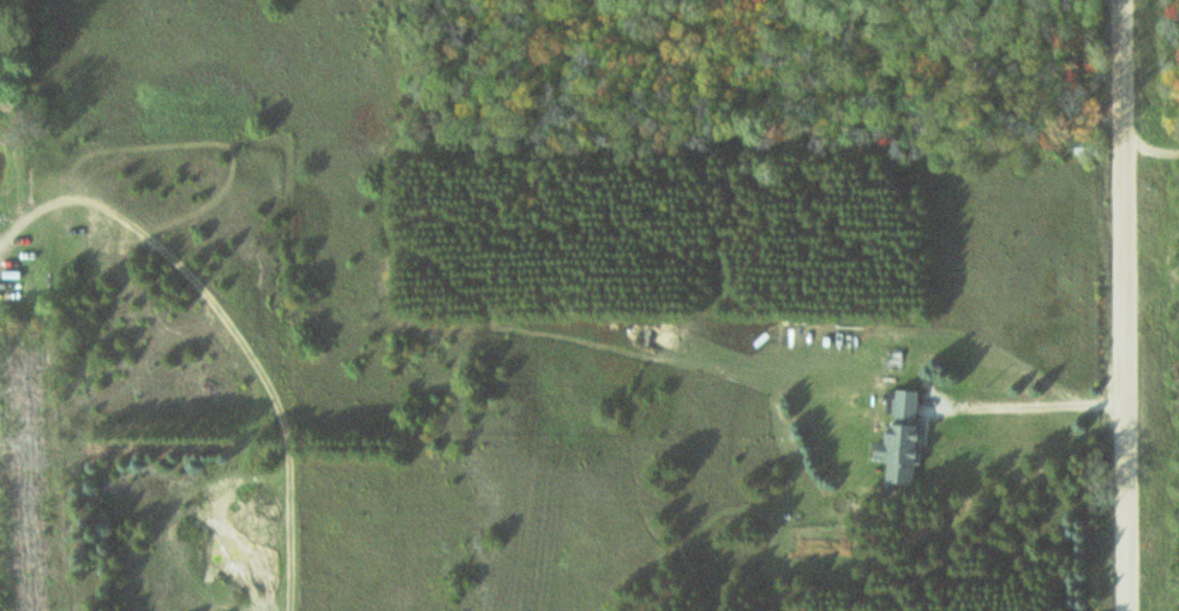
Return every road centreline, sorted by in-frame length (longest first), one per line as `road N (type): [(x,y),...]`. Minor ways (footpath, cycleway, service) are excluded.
road 1 (residential): [(1131,610),(1125,0)]

